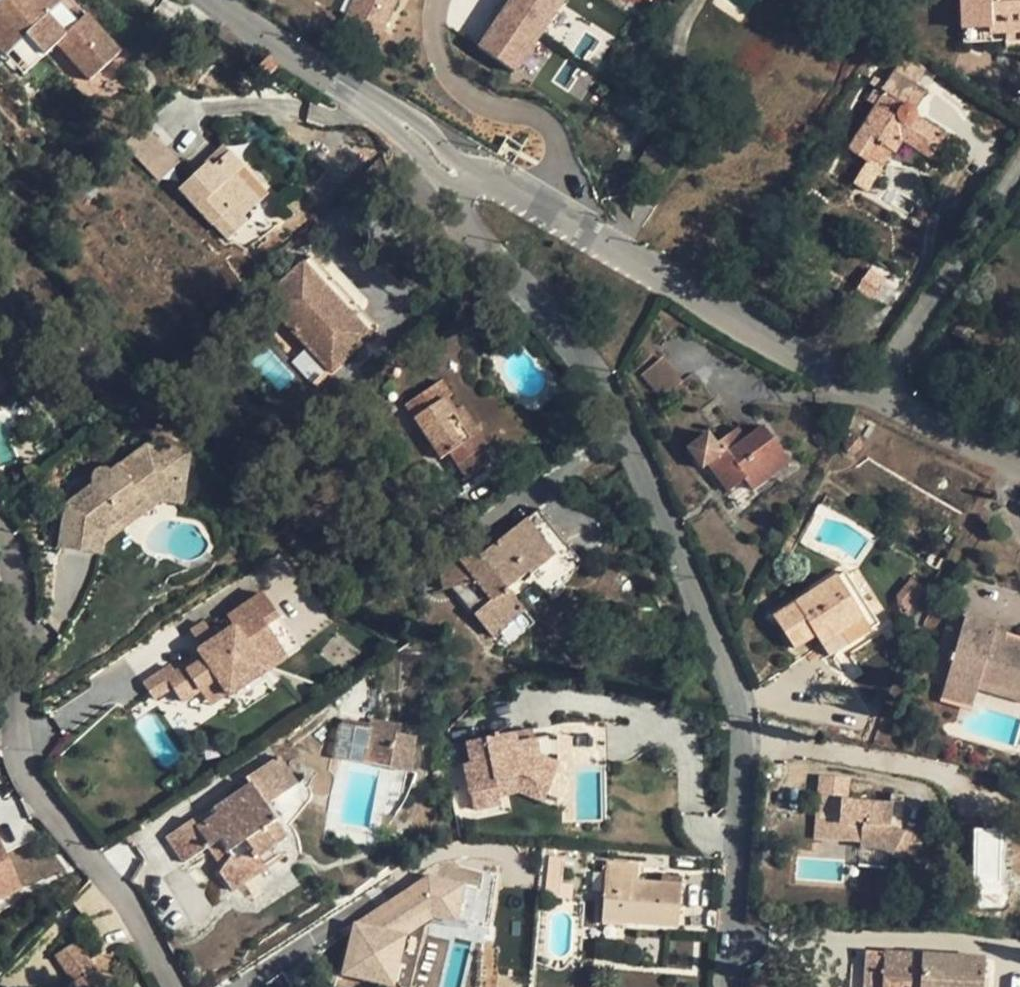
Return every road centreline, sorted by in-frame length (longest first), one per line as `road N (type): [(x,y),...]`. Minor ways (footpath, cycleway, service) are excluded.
road 1 (residential): [(470,183),(455,201),(464,225),(545,307),(597,384),(739,716),(723,986)]
road 2 (residential): [(175,986),(121,897),(23,775),(13,720),(23,588),(0,527)]
road 3 (residential): [(470,183),(520,190),(871,394)]
road 4 (residential): [(210,0),(407,124),(470,183)]
road 5 (residential): [(871,394),(1019,169)]
road 6 (residential): [(871,394),(1019,467)]

